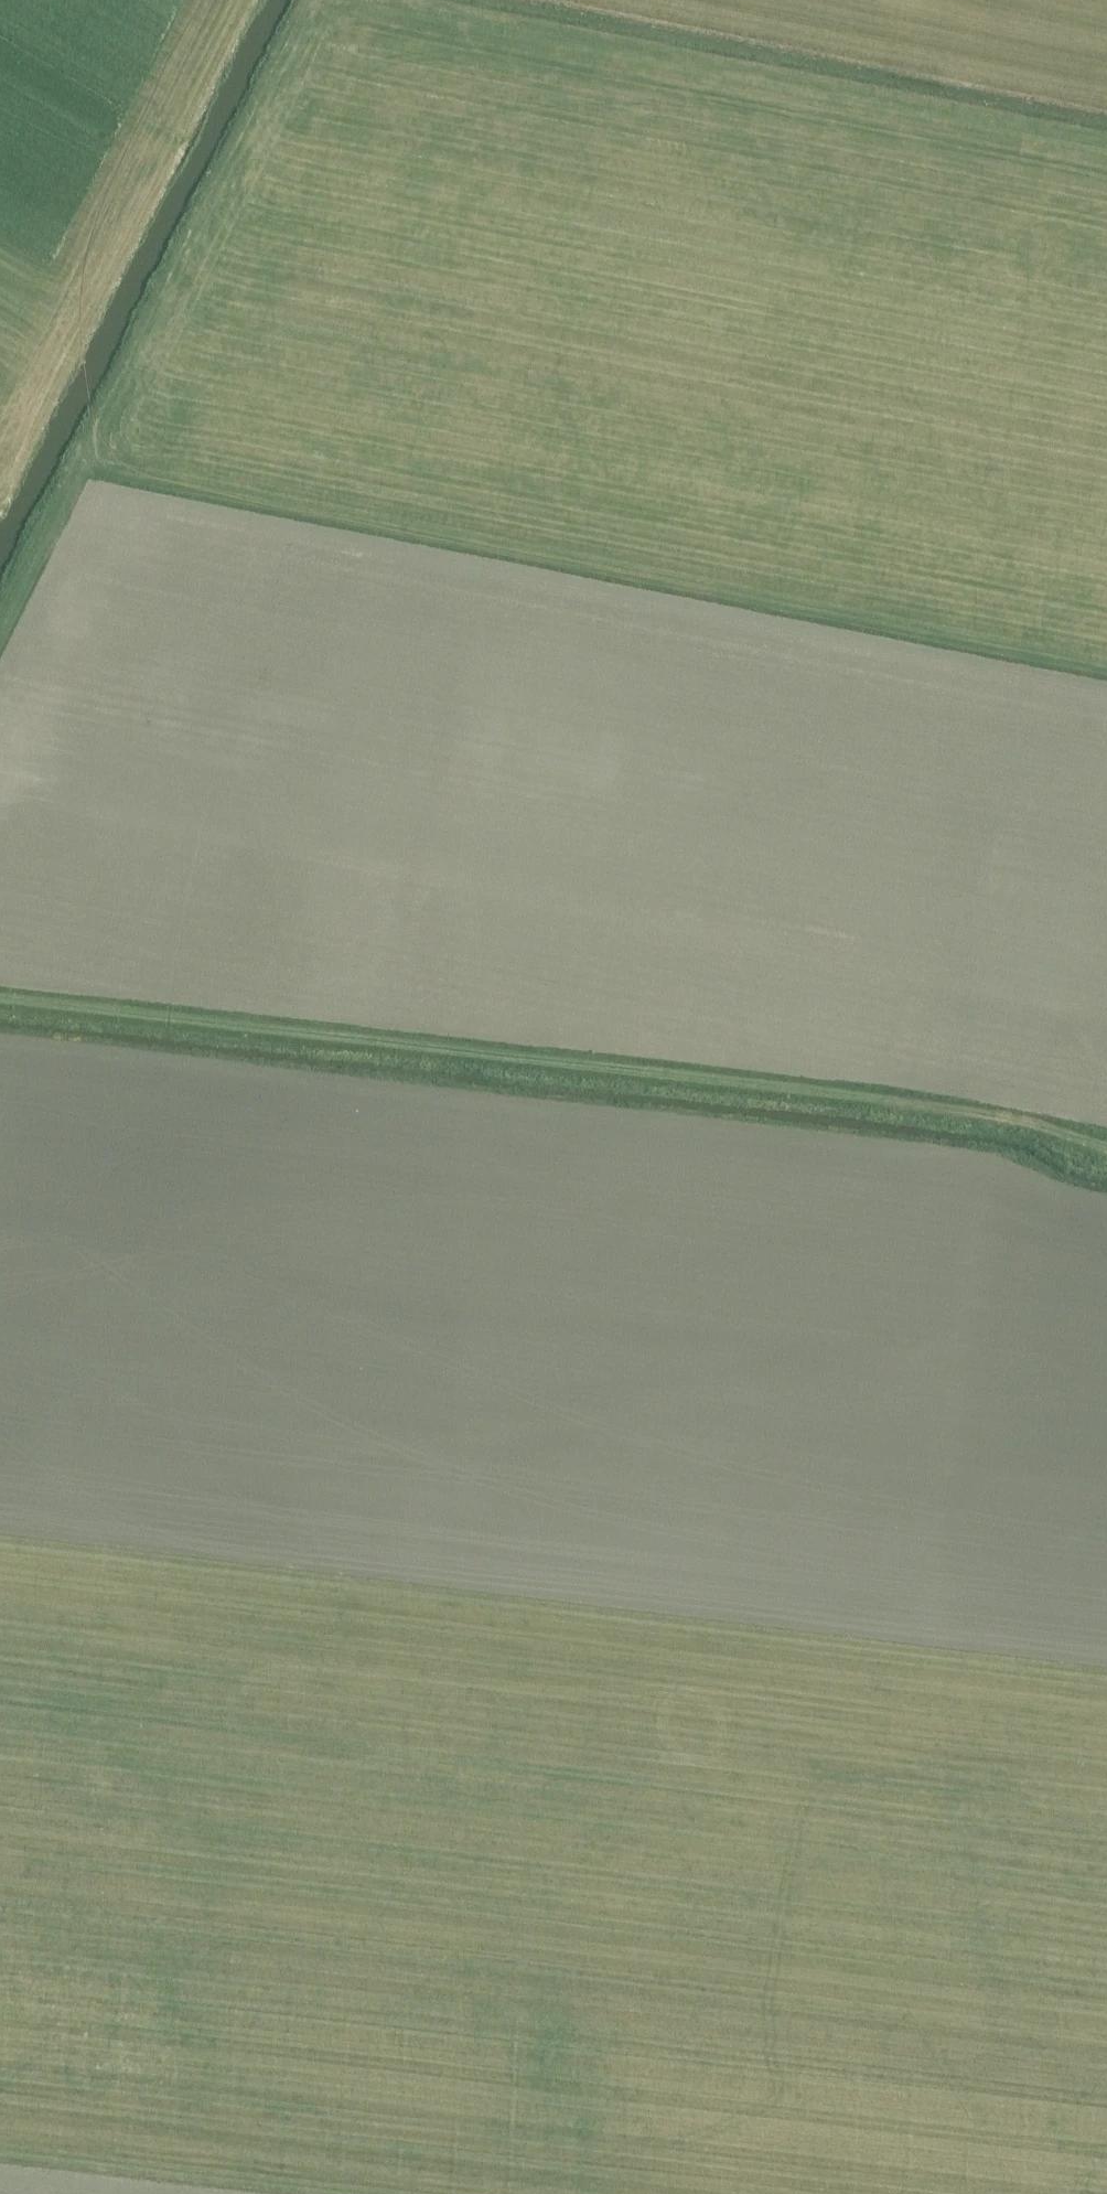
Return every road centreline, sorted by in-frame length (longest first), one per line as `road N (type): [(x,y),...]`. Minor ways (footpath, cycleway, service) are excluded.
road 1 (track): [(856,1100),(1005,1117),(1106,1147)]

